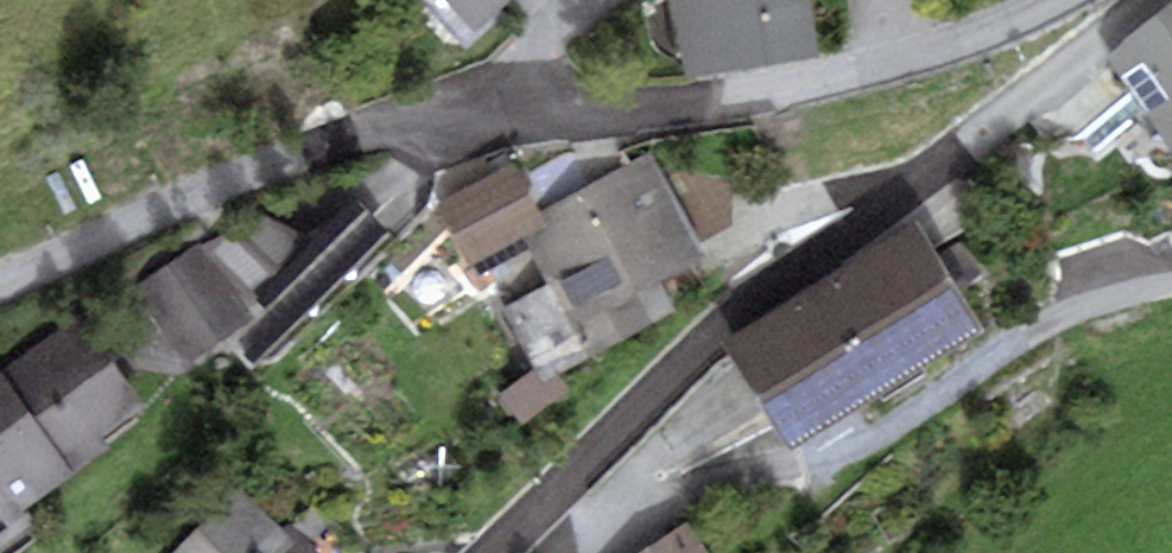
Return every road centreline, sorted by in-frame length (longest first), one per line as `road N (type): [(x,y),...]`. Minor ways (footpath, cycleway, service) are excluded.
road 1 (residential): [(1152,0),(894,210),(710,331),(493,552)]
road 2 (residential): [(0,290),(232,177),(390,124),(528,106)]
road 3 (residential): [(528,106),(747,100),(899,65),(1054,0)]
road 4 (residential): [(528,106),(530,73),(562,20),(591,0)]

